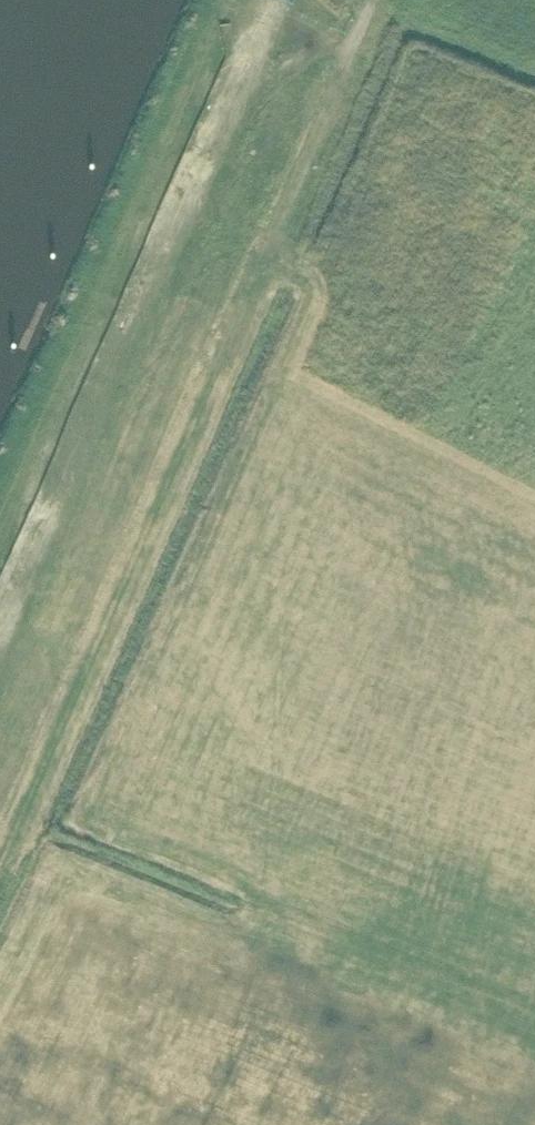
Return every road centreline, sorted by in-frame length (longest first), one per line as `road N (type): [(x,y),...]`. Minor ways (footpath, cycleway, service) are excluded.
road 1 (track): [(379,0),(267,263)]

